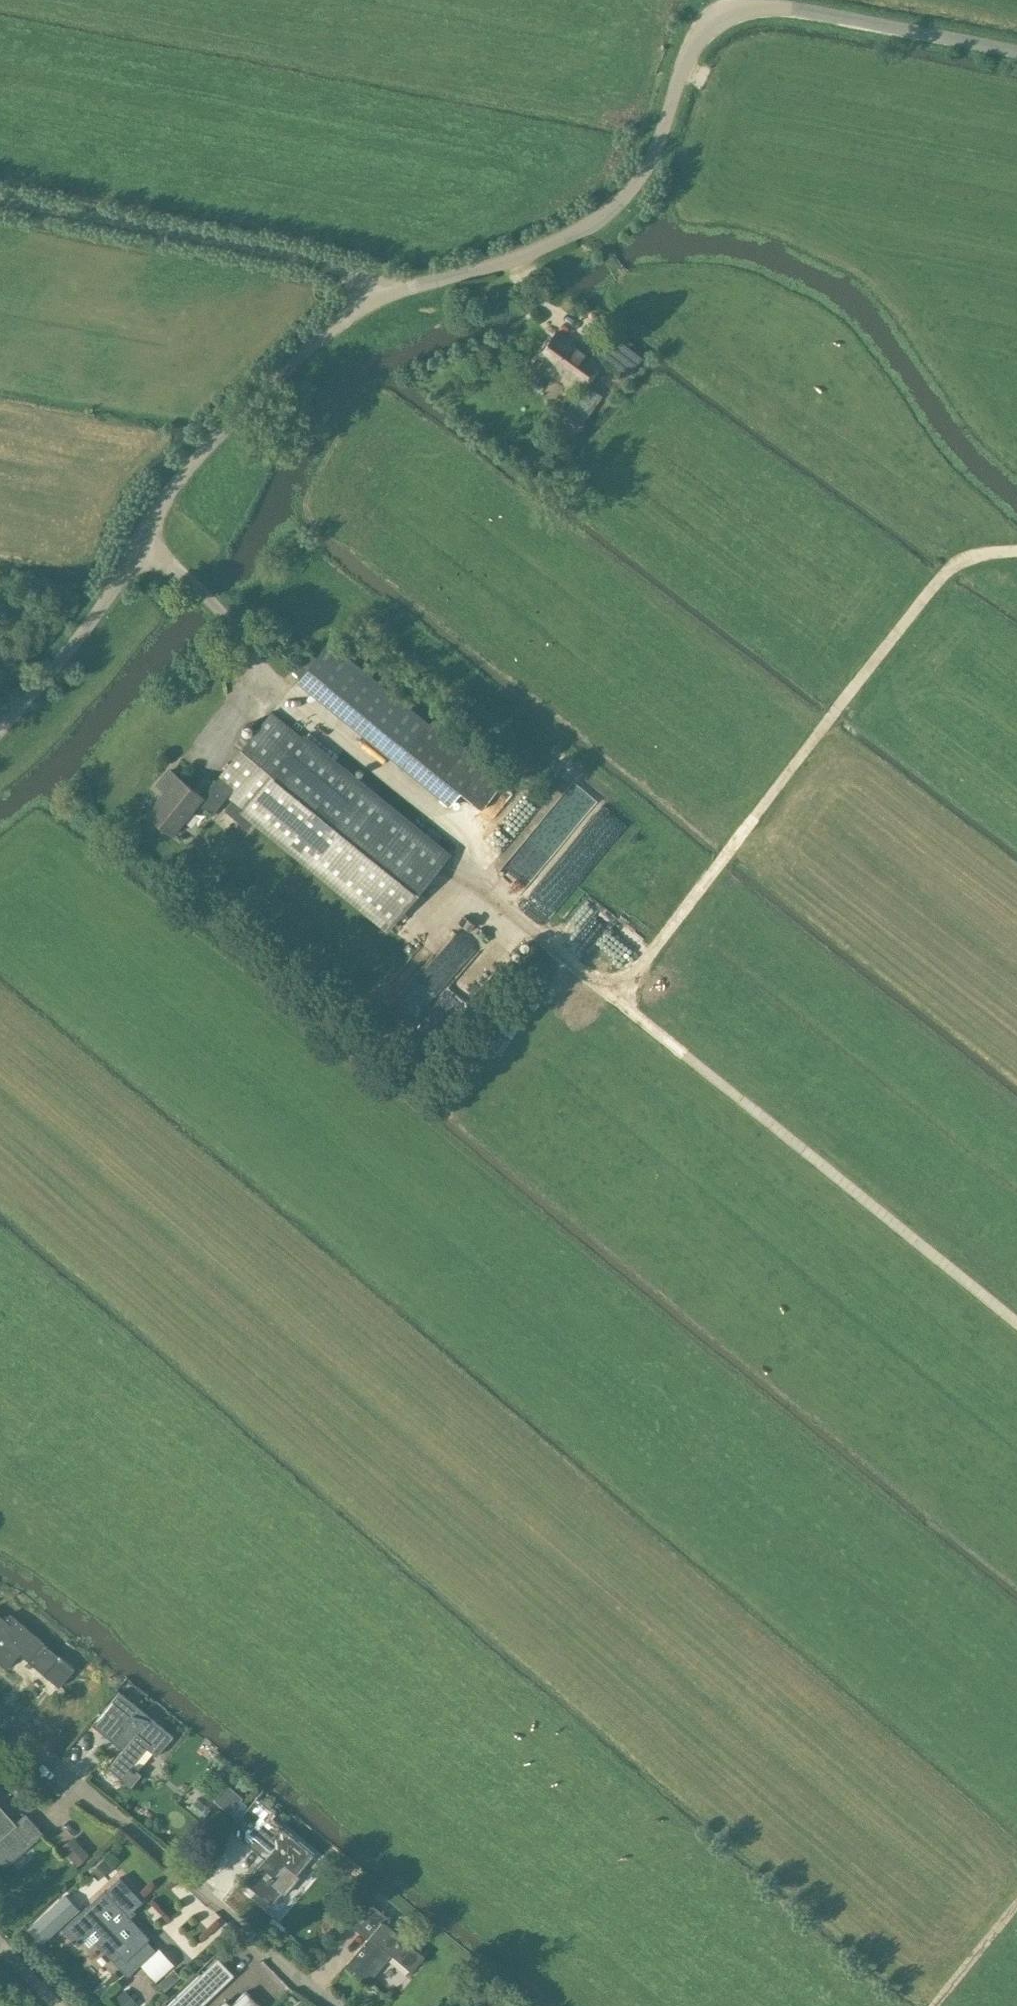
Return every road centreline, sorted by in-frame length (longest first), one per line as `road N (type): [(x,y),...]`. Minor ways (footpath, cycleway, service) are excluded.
road 1 (track): [(1016,1326),(616,999),(956,561),(1016,551)]
road 2 (unclassified): [(388,296),(528,253),(595,220),(631,190),(651,158),(697,36),(741,9),(780,8),(1016,52)]
road 3 (unclassified): [(0,728),(78,640),(197,460),(311,346),(388,296)]
road 4 (residential): [(335,2005),(0,1717)]
road 5 (unclassified): [(388,296),(324,261),(0,200)]
road 6 (track): [(933,2005),(1016,1902)]

